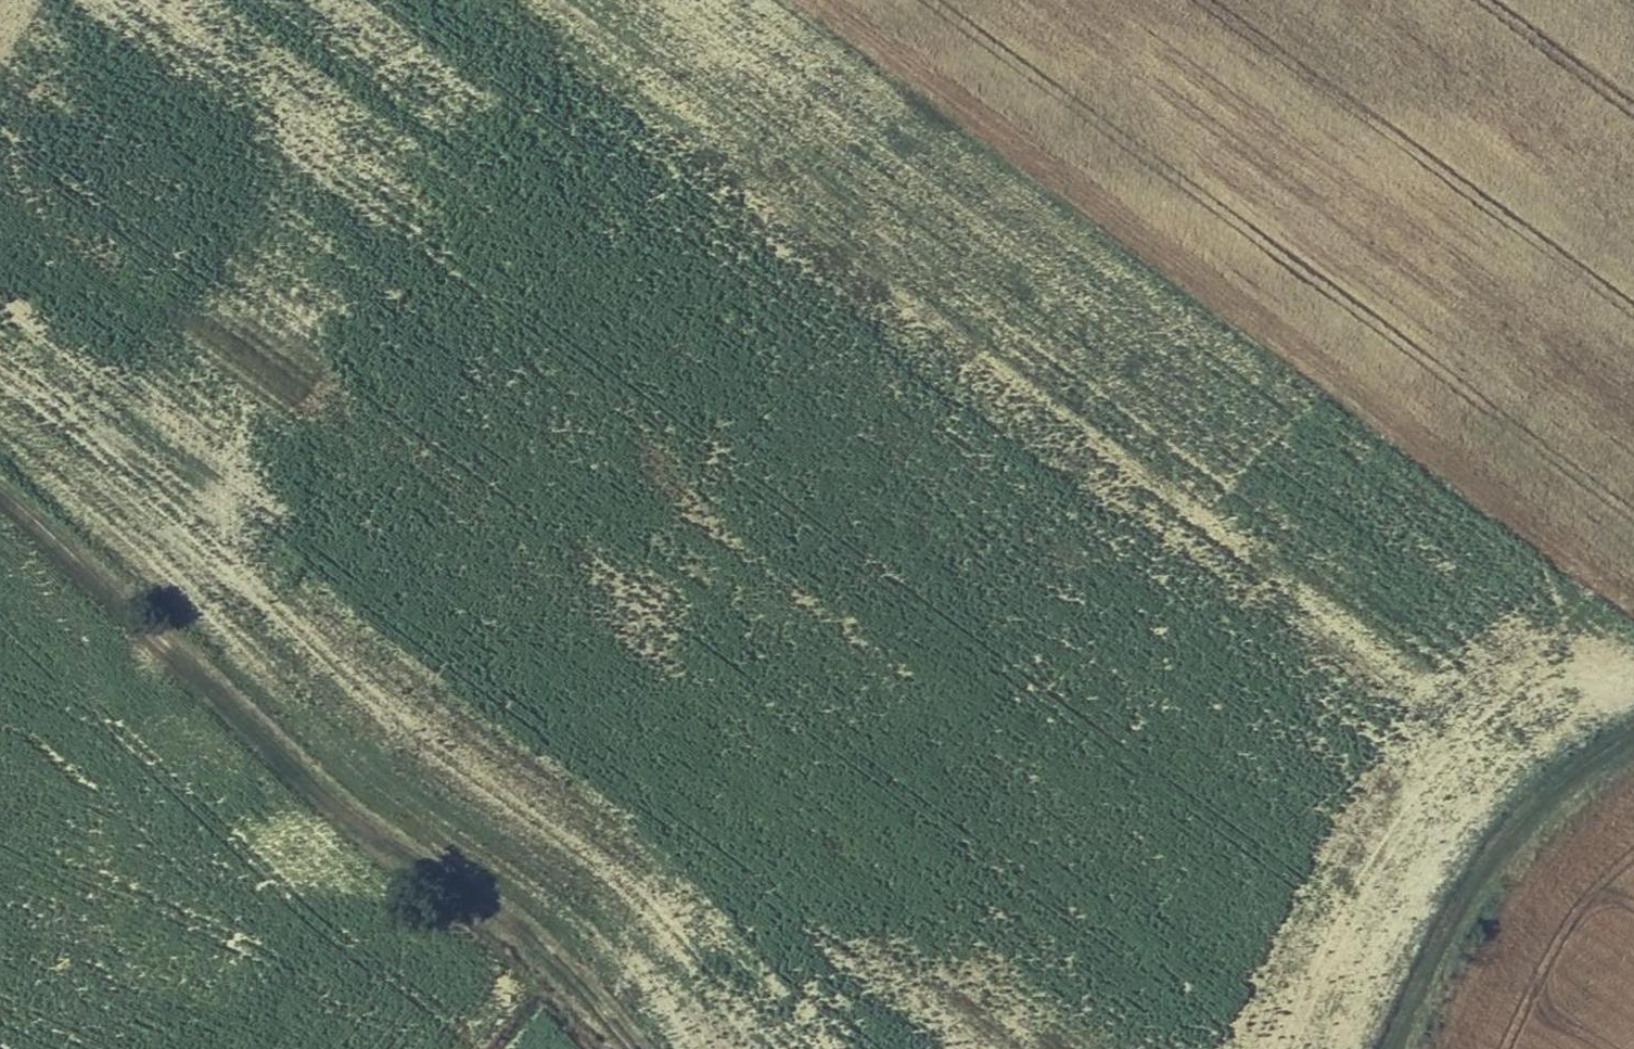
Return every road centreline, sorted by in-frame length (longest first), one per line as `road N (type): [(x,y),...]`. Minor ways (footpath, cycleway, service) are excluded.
road 1 (track): [(0,506),(158,630),(396,852),(560,956),(650,1048)]
road 2 (track): [(1633,744),(1532,805),(1393,1048)]

